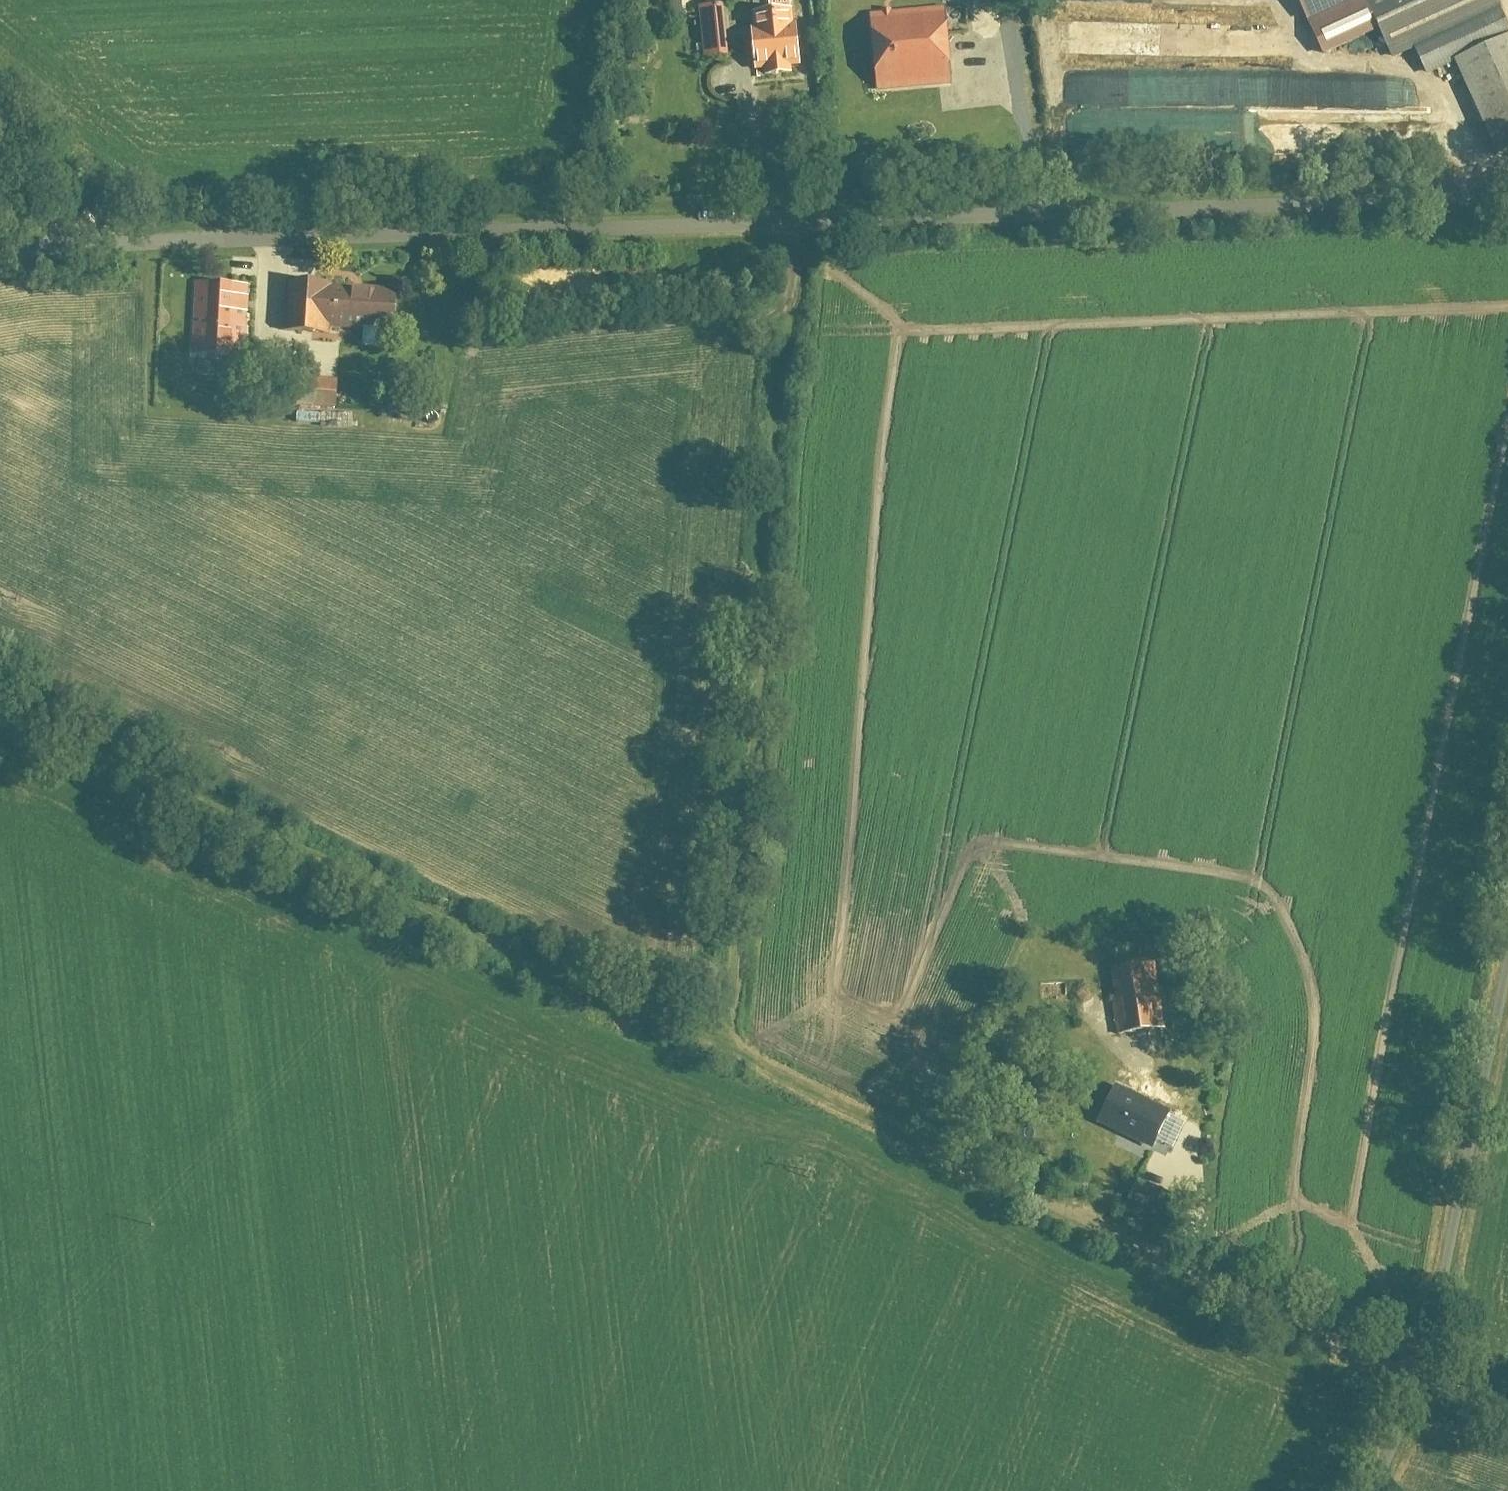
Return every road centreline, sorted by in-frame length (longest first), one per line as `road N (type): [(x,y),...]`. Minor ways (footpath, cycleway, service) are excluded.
road 1 (unclassified): [(1507,200),(85,249)]
road 2 (track): [(0,700),(793,1072),(1029,1198)]
road 3 (unclassified): [(1507,929),(1414,1380)]
road 4 (unclassified): [(1029,1198),(1414,1380)]
road 5 (residential): [(85,249),(71,208),(0,143)]

